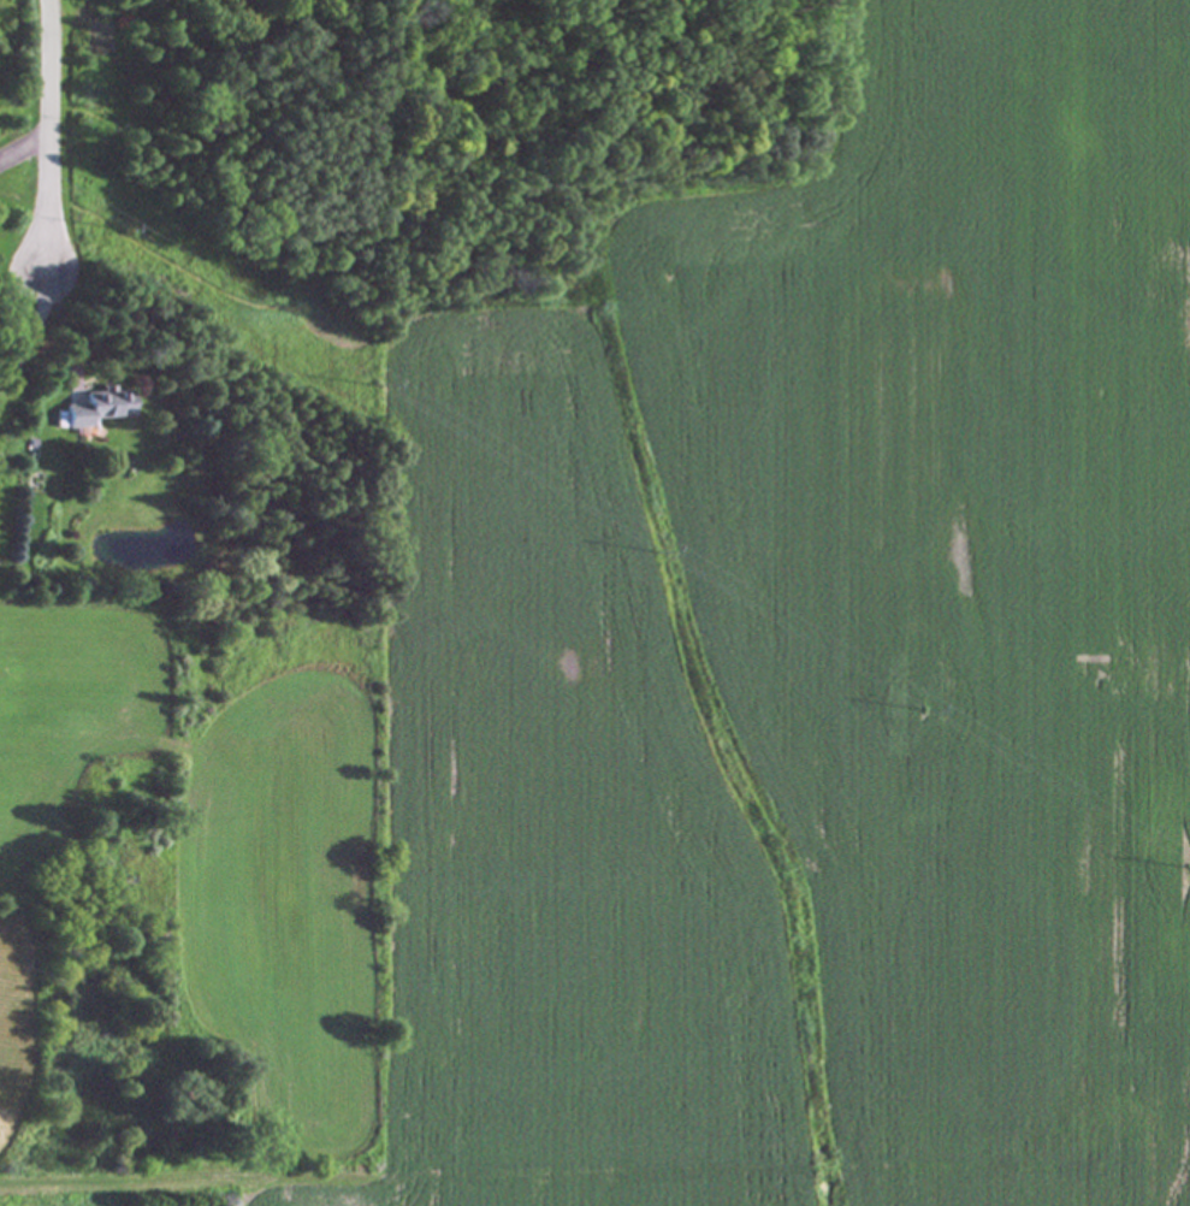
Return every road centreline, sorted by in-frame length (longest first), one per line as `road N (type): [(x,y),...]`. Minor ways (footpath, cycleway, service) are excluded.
road 1 (residential): [(51,0),(54,175),(46,258)]

